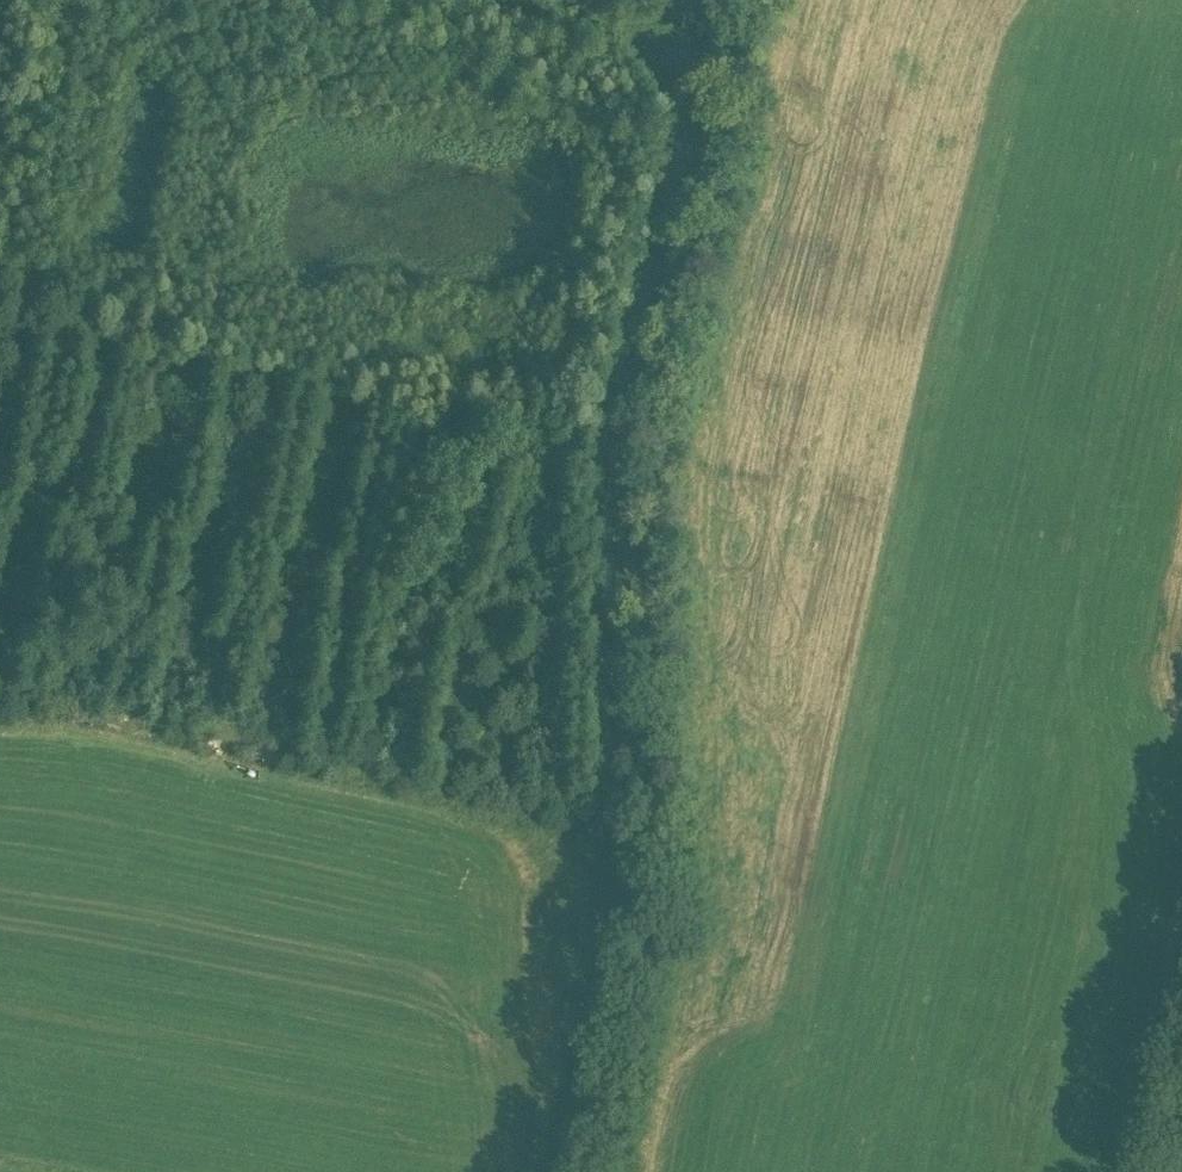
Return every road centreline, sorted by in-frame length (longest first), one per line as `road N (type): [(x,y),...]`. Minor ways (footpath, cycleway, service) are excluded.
road 1 (track): [(583,1171),(622,906),(630,476),(724,0)]

